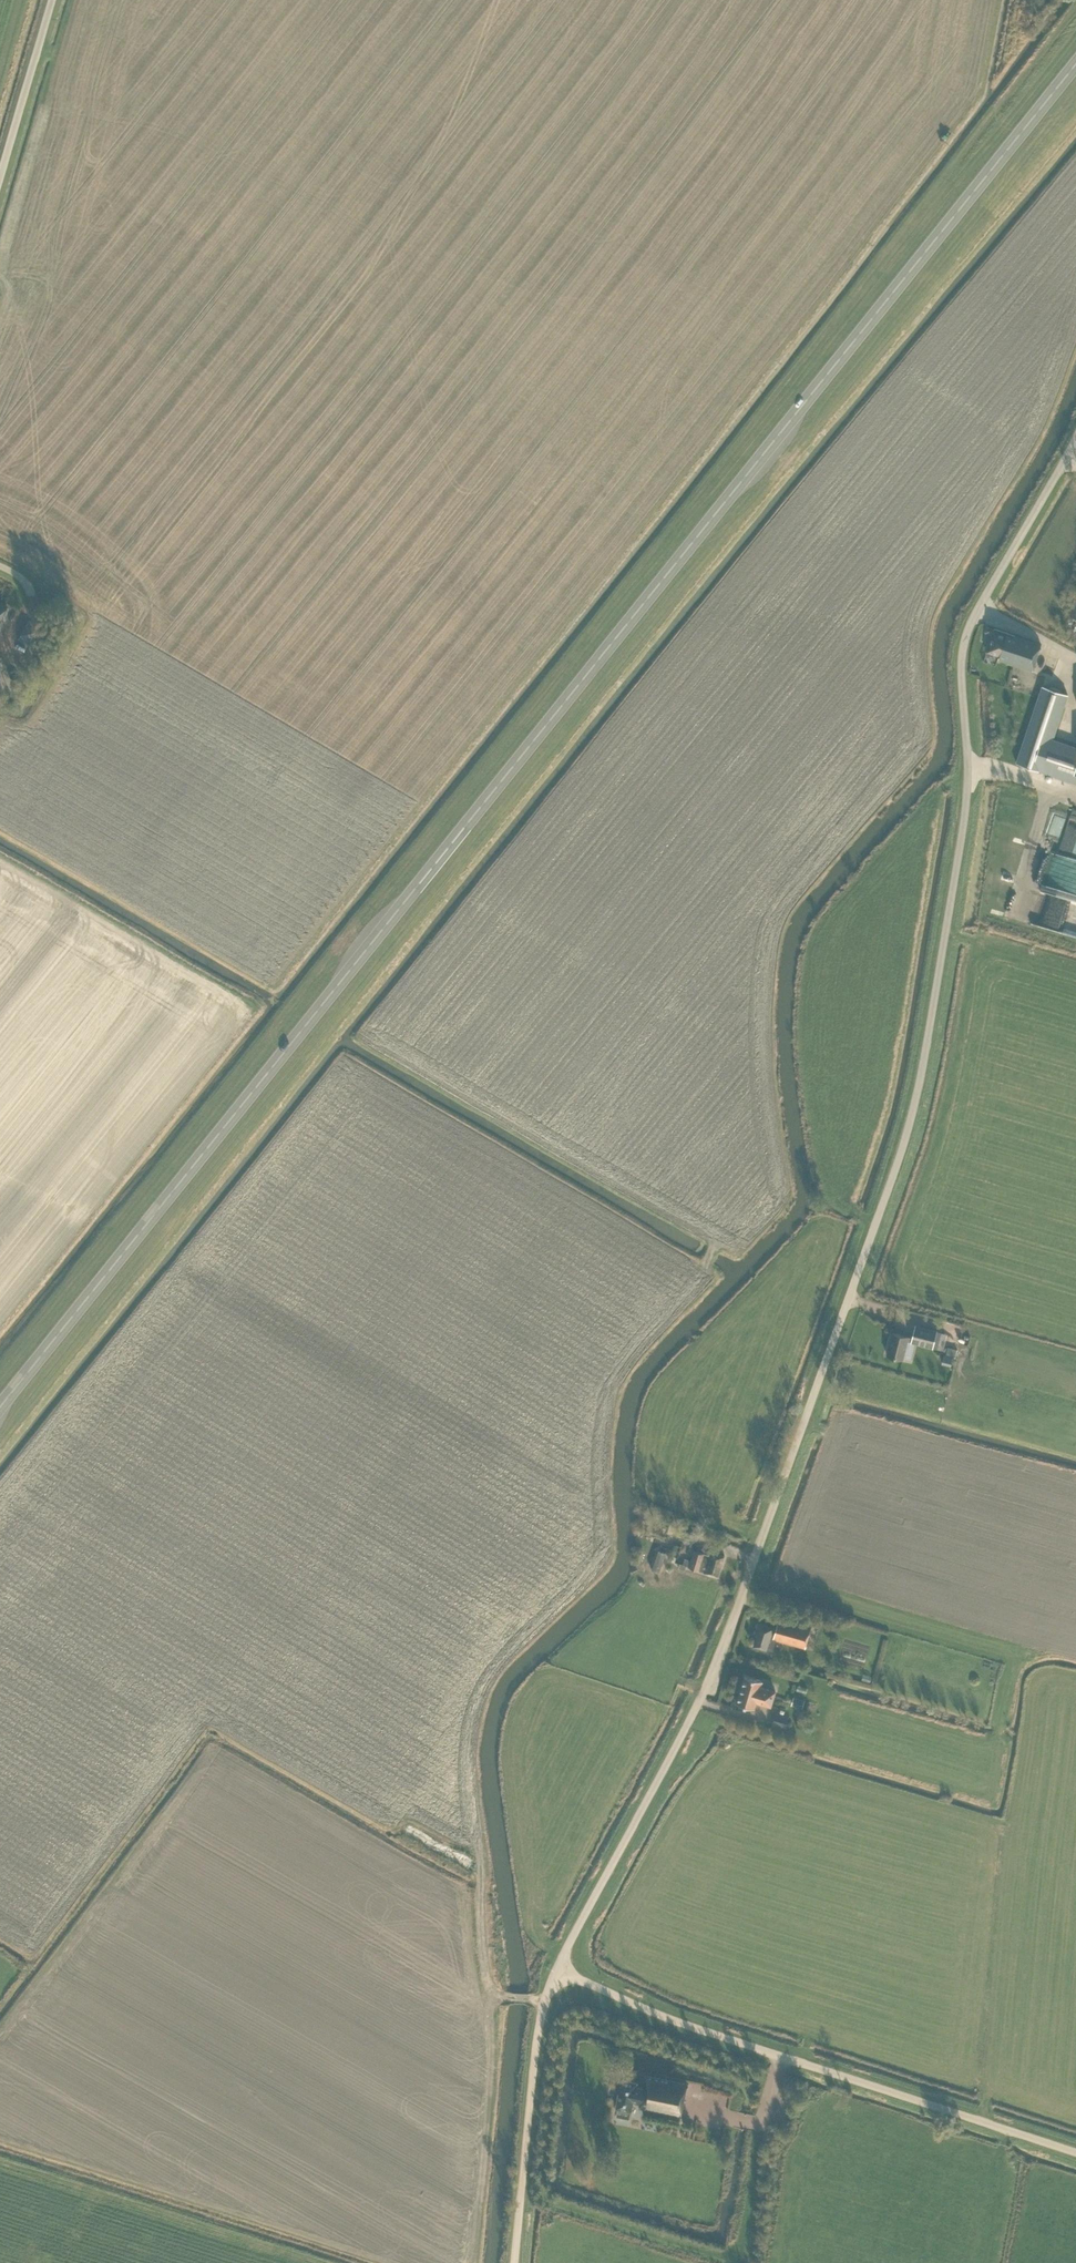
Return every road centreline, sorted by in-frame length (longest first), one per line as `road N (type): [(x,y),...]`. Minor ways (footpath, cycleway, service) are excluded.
road 1 (trunk): [(0,1408),(1075,69)]
road 2 (unclassified): [(557,1970),(705,1686),(907,1133),(967,790),(964,647),(1075,439)]
road 3 (unclassified): [(1075,2154),(557,1970)]
road 4 (unclassified): [(514,2262),(535,2040),(557,1970)]
road 5 (unclassified): [(0,184),(50,0)]

